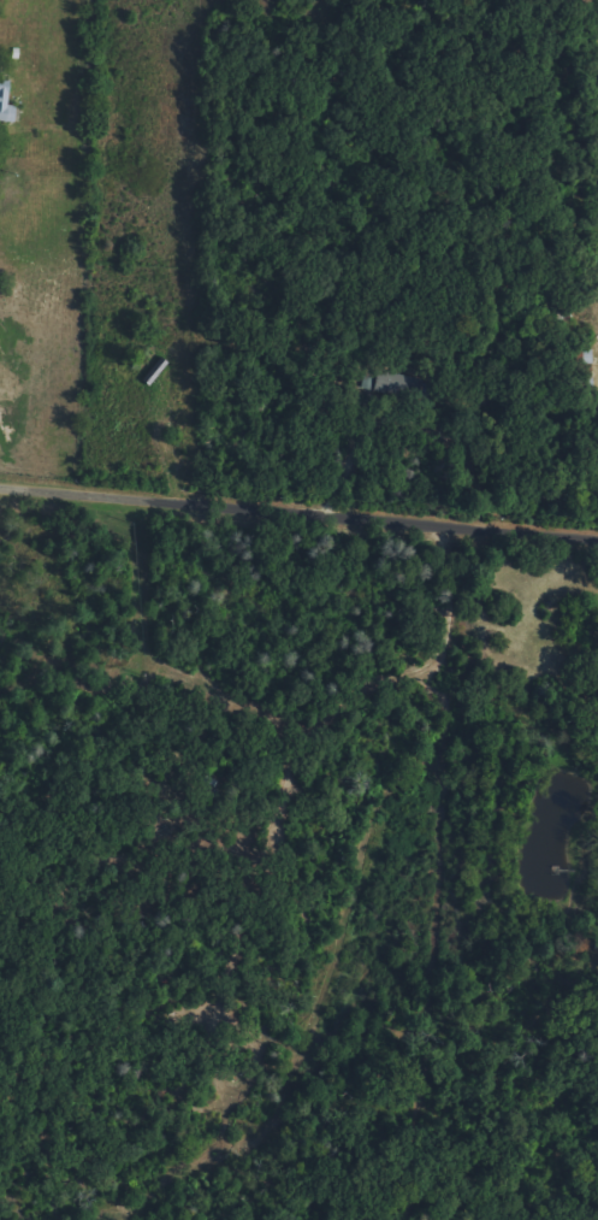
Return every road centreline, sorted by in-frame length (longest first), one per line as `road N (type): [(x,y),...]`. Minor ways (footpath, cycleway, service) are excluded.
road 1 (residential): [(597,534),(0,487)]

